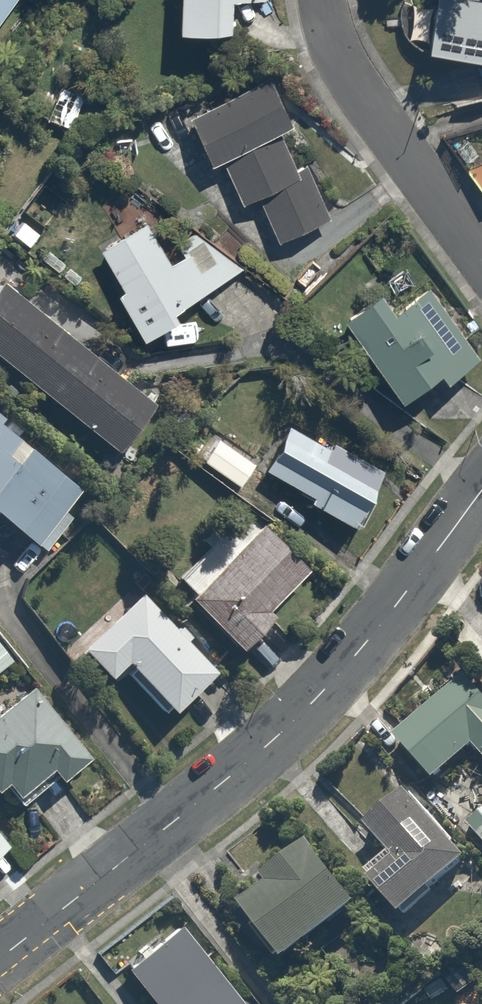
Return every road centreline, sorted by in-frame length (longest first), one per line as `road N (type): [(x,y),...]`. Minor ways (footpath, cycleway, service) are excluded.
road 1 (residential): [(481,468),(460,492),(394,609),(304,714),(0,966)]
road 2 (residential): [(481,258),(338,54),(320,0)]

